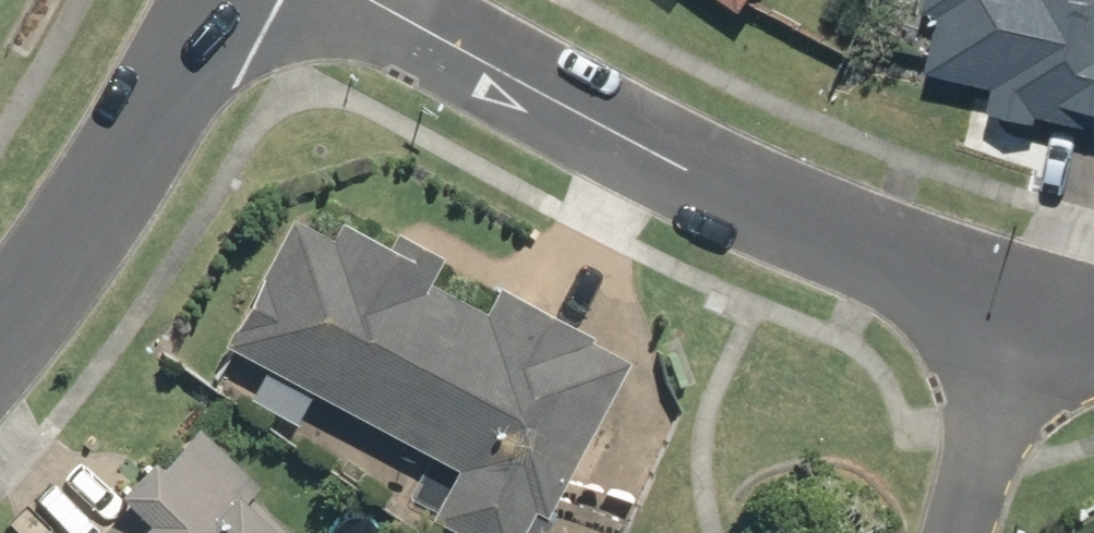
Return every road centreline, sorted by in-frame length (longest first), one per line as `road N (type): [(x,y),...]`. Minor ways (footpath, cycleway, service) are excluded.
road 1 (residential): [(379,0),(725,187),(1008,315)]
road 2 (residential): [(219,0),(62,259),(0,336)]
road 3 (residential): [(1008,315),(953,532)]

